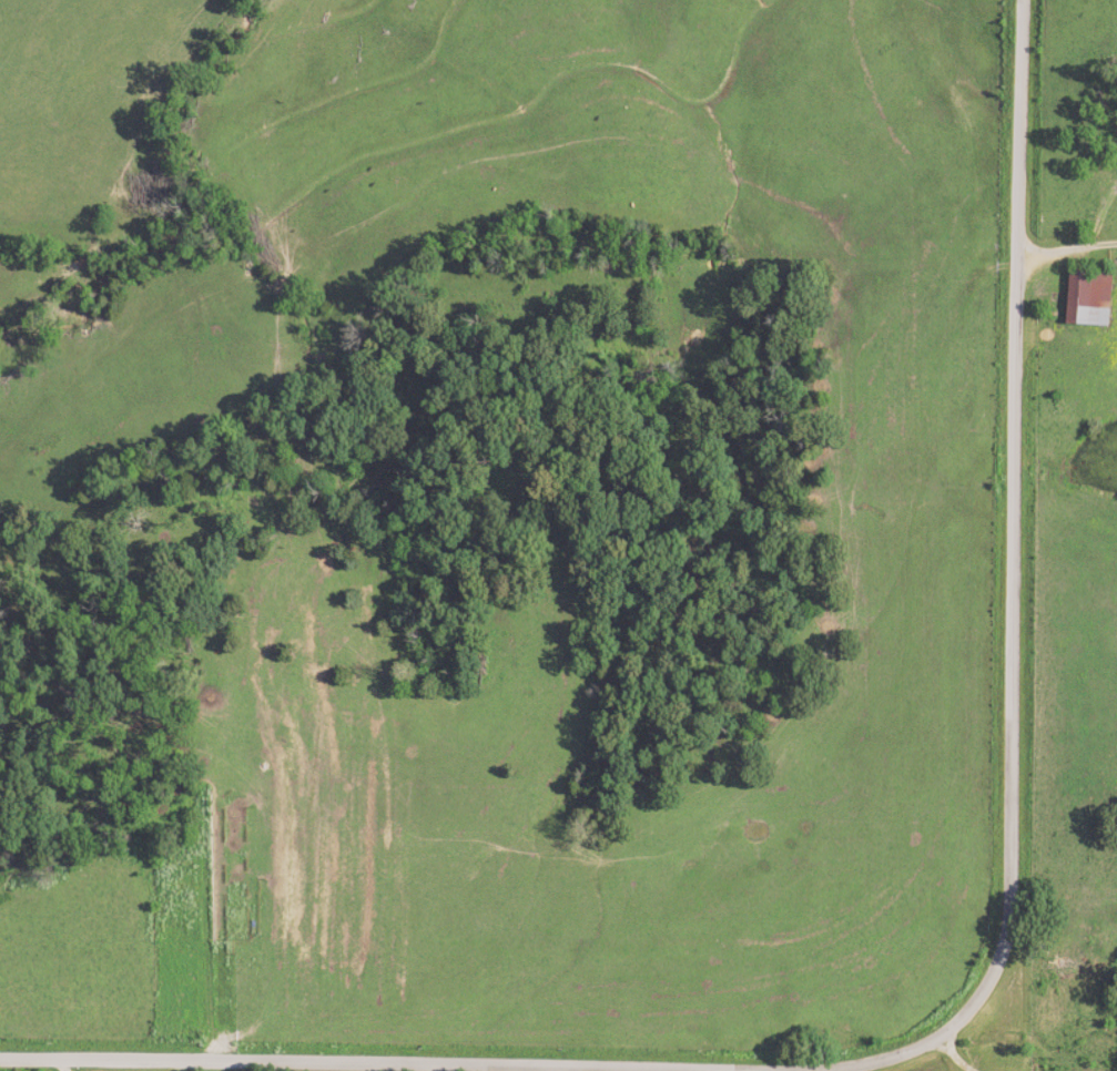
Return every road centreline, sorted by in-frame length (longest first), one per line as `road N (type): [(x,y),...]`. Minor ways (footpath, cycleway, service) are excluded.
road 1 (residential): [(1025,0),(1009,259),(999,942),(987,986),(956,1018),(914,1048),(822,1070)]
road 2 (residential): [(728,1070),(0,1063)]

